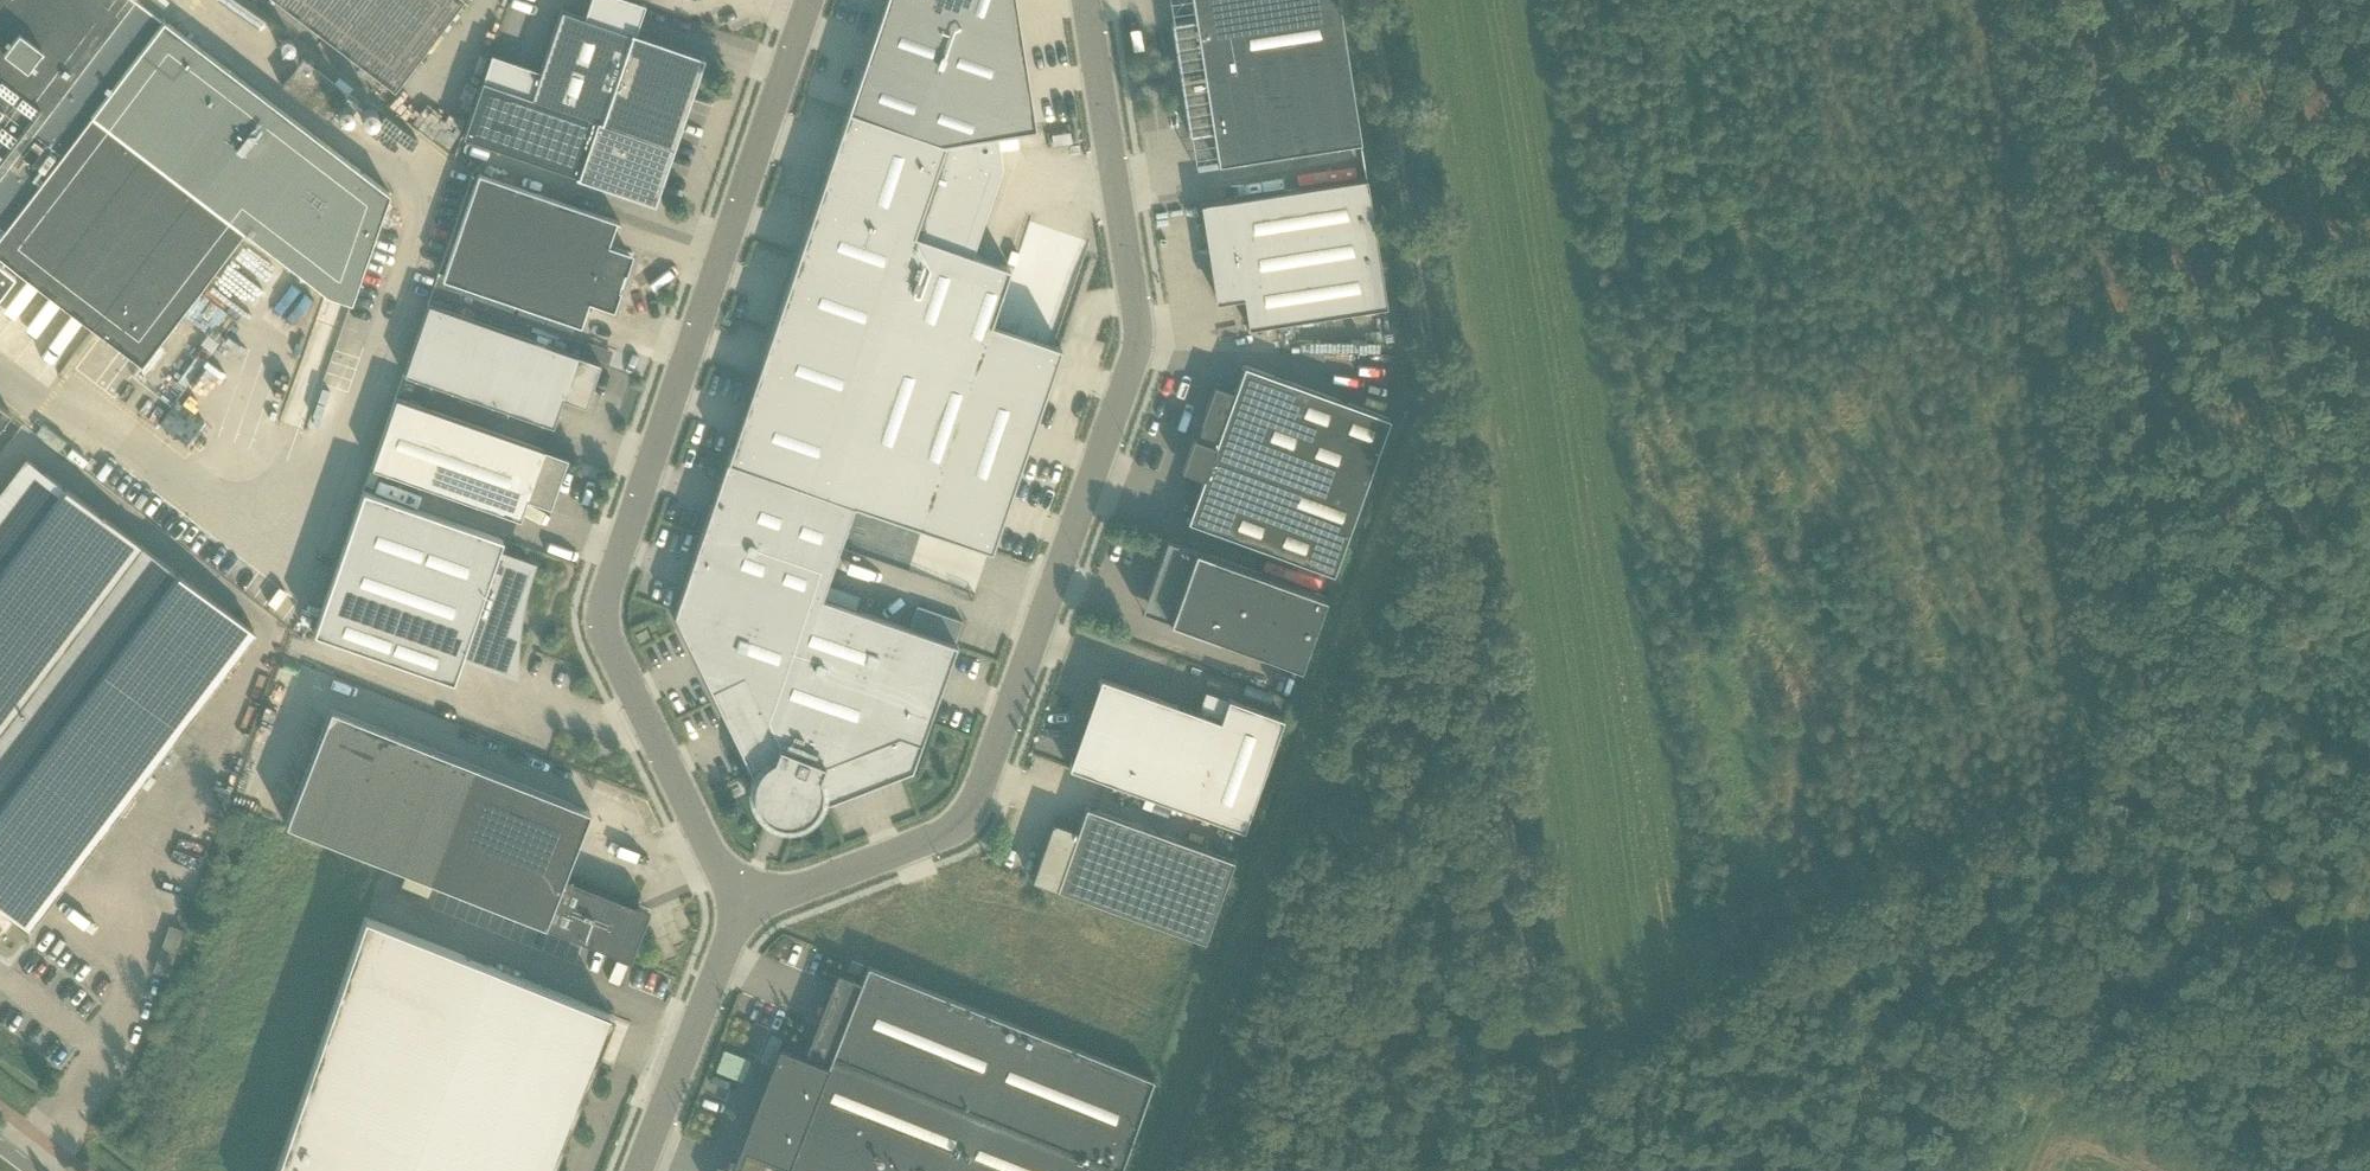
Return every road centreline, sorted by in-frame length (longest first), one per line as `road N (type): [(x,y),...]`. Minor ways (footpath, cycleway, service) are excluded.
road 1 (track): [(1561,1170),(1373,0)]
road 2 (unclassified): [(738,902),(946,817),(978,787),(1141,350),(1140,277),(1091,0)]
road 3 (unclassified): [(806,0),(616,540),(605,605),(617,664),(738,902)]
road 4 (track): [(1971,1170),(2001,1074),(2149,805),(2160,756)]
road 5 (track): [(2160,756),(2344,417)]
road 6 (track): [(1406,1170),(1416,1158),(1416,1002),(1425,928),(1403,857)]
road 7 (unclassified): [(738,902),(638,1170)]

